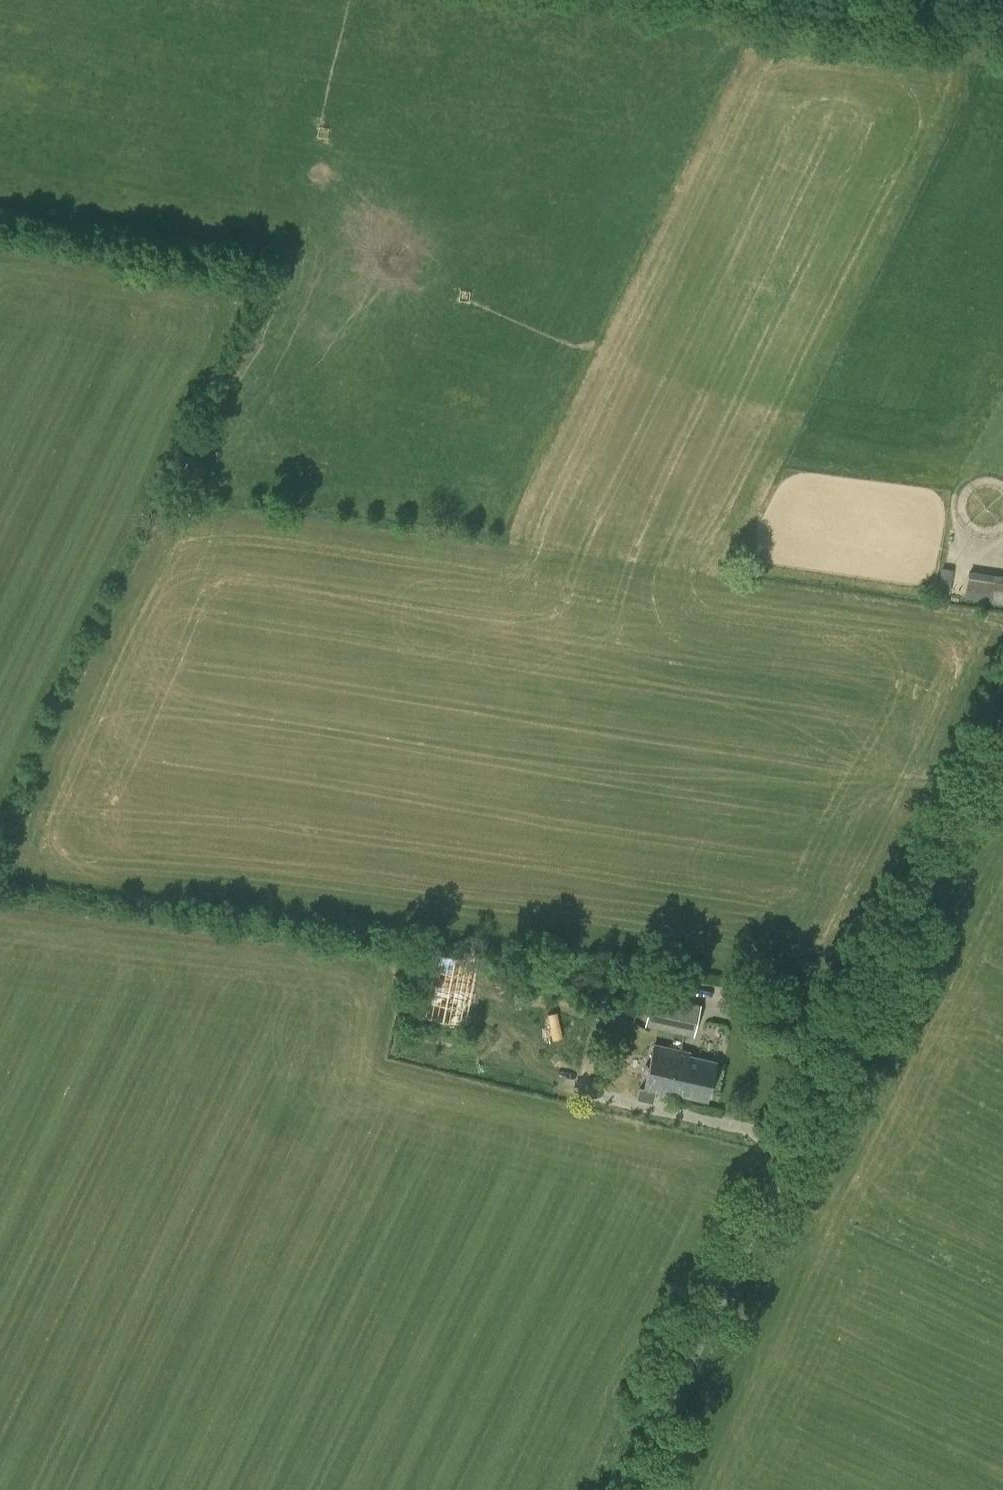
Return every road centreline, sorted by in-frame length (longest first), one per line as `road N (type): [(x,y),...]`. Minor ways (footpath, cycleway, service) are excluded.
road 1 (unclassified): [(625,1489),(1002,730)]
road 2 (unclassified): [(802,0),(1002,31)]

